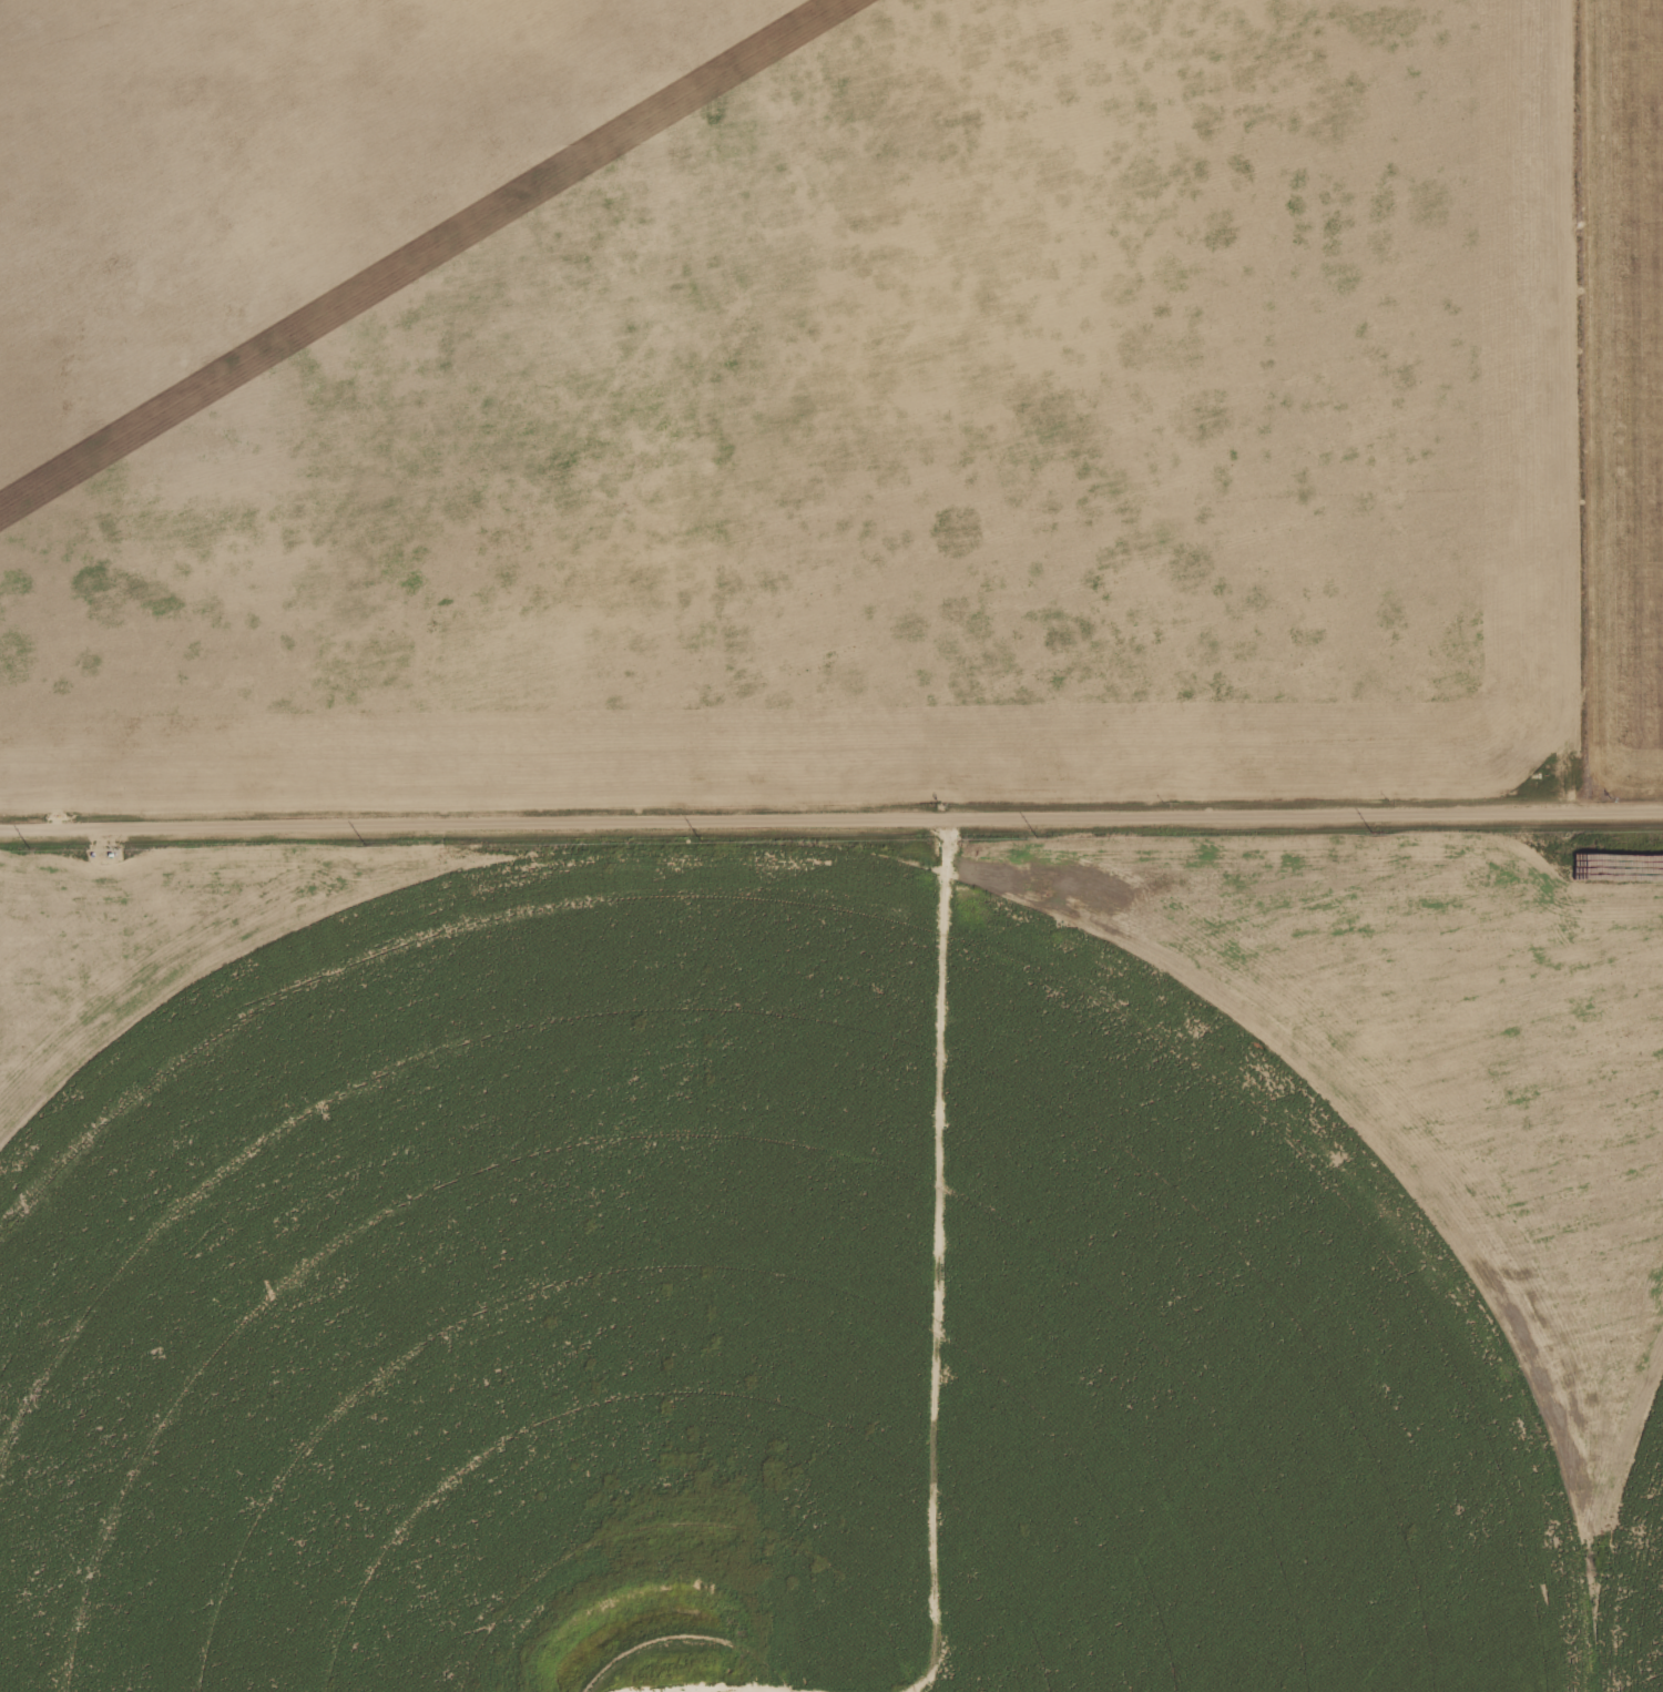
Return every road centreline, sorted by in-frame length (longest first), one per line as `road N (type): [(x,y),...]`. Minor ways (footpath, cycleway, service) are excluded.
road 1 (residential): [(0,832),(1662,811)]

